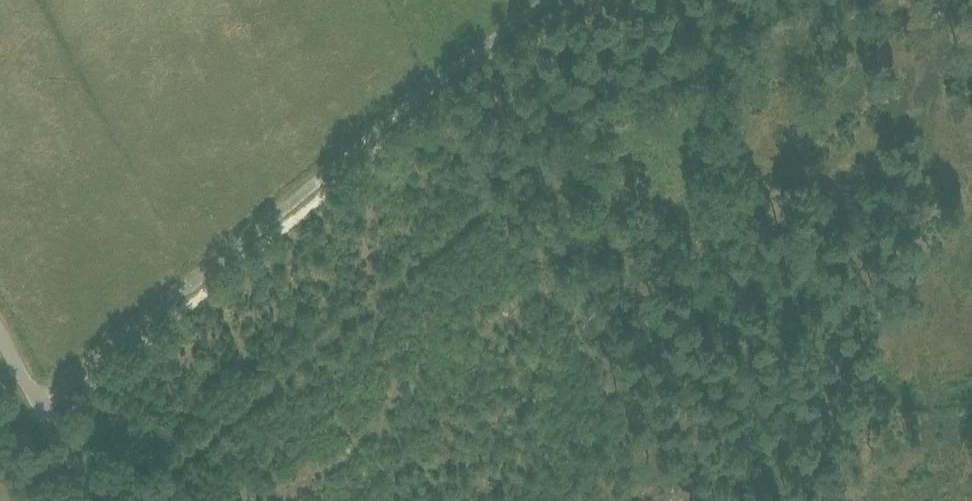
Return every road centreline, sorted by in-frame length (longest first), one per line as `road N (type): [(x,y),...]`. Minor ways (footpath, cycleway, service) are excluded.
road 1 (unclassified): [(103,500),(0,330)]

